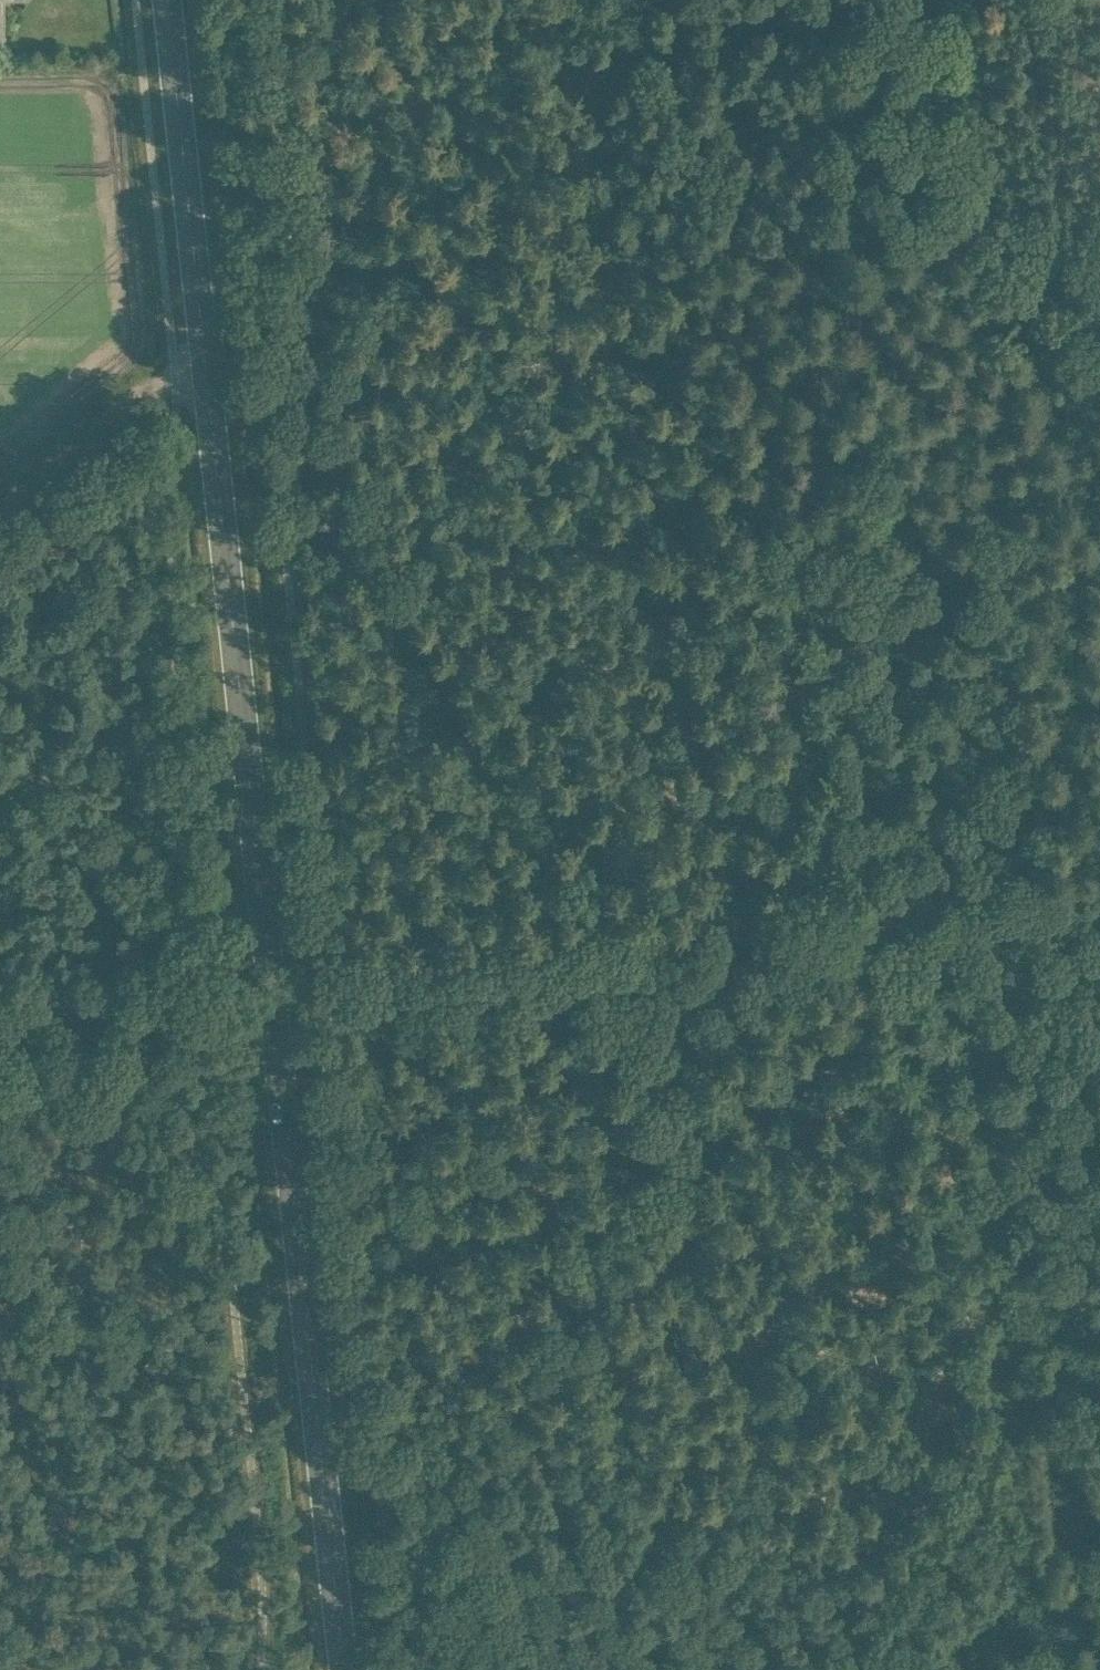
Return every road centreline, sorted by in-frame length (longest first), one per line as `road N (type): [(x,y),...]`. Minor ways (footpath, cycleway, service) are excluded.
road 1 (primary): [(344,1669),(207,339)]
road 2 (track): [(1099,221),(200,272)]
road 3 (track): [(271,989),(1099,902)]
road 4 (primary): [(207,339),(173,0)]
road 5 (unclassified): [(0,511),(207,339)]
road 6 (track): [(208,990),(0,1015)]

